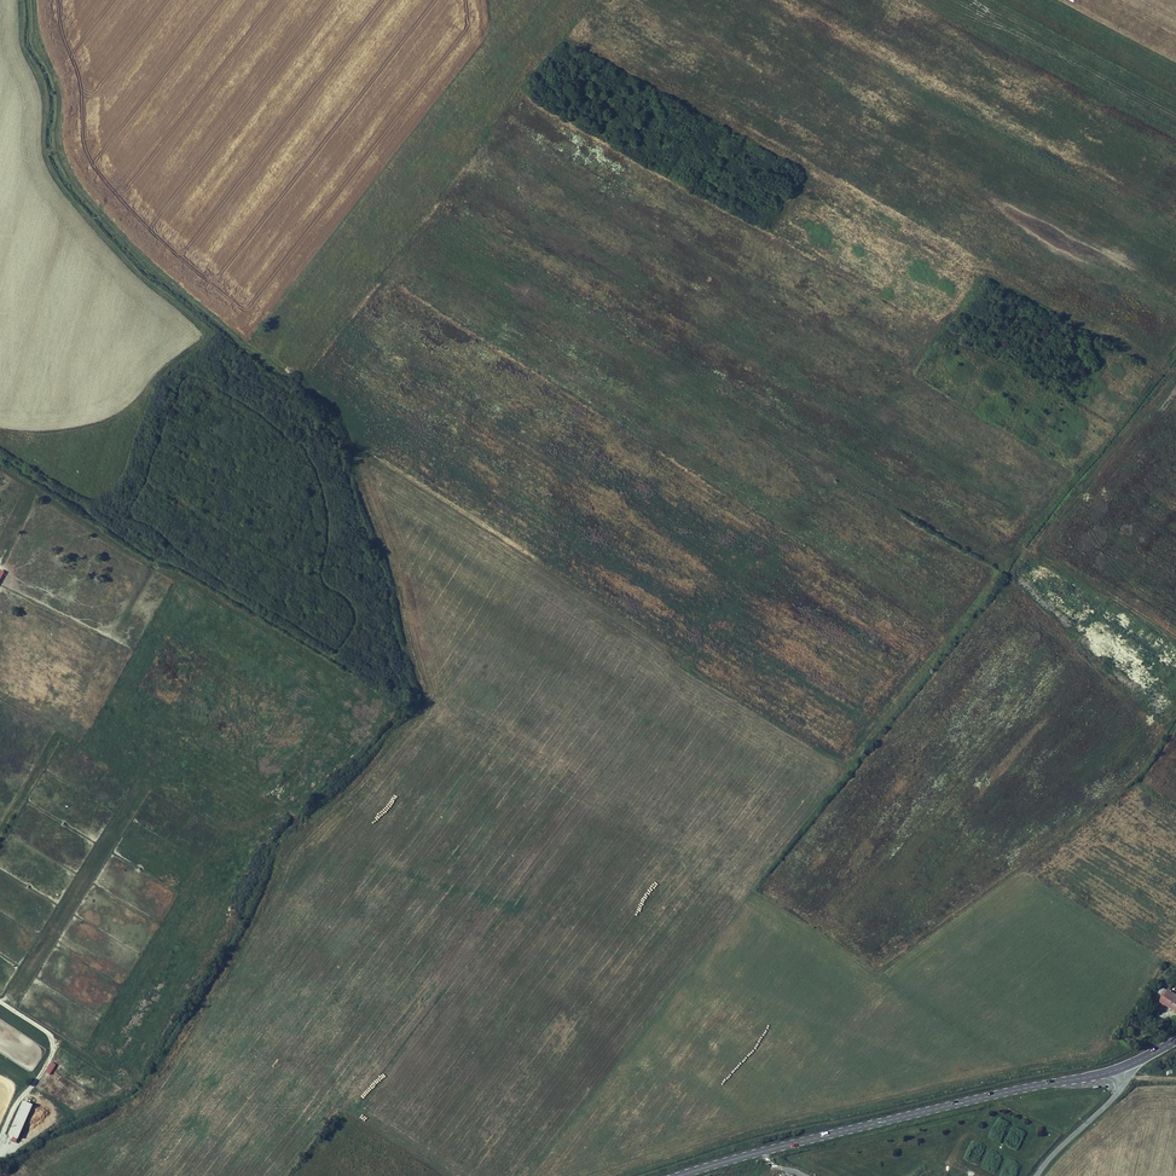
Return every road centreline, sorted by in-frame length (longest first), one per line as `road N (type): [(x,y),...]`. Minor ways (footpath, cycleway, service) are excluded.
road 1 (track): [(21,0),(21,33),(38,73),(56,183),(111,248),(201,330),(204,343),(131,398),(76,416),(0,424)]
road 2 (secondary): [(678,1175),(1123,1067)]
road 3 (track): [(0,1003),(57,1040),(56,1055),(16,1104),(0,1151)]
road 4 (unclassified): [(1123,1067),(1119,1089),(1036,1175)]

